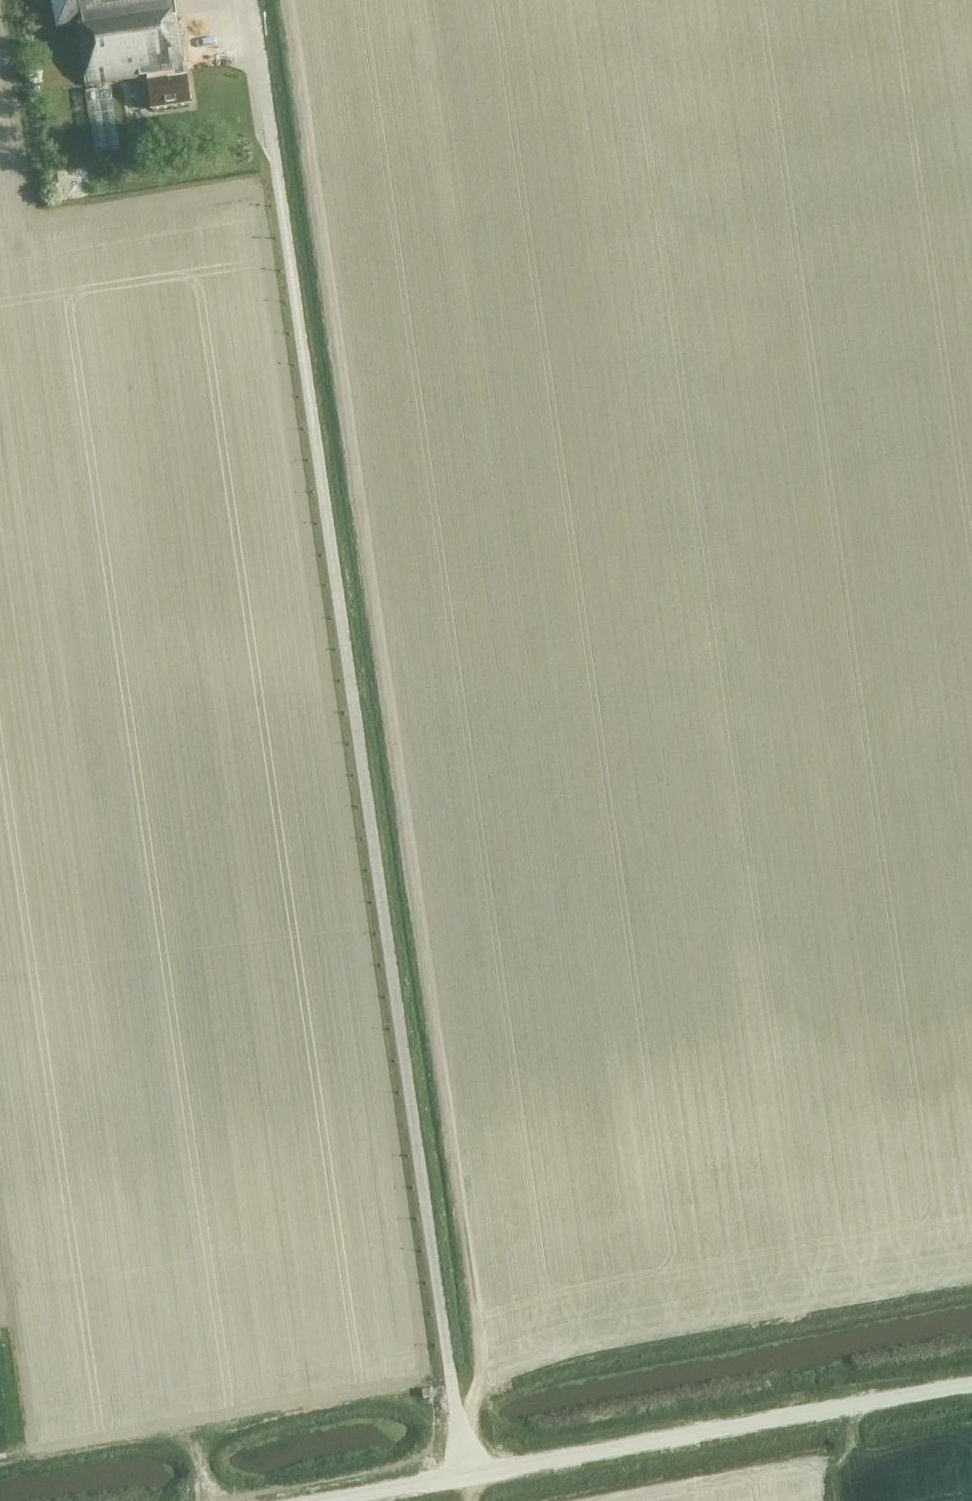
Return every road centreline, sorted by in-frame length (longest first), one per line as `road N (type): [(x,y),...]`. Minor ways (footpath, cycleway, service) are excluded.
road 1 (unclassified): [(322,1500),(971,1383)]

